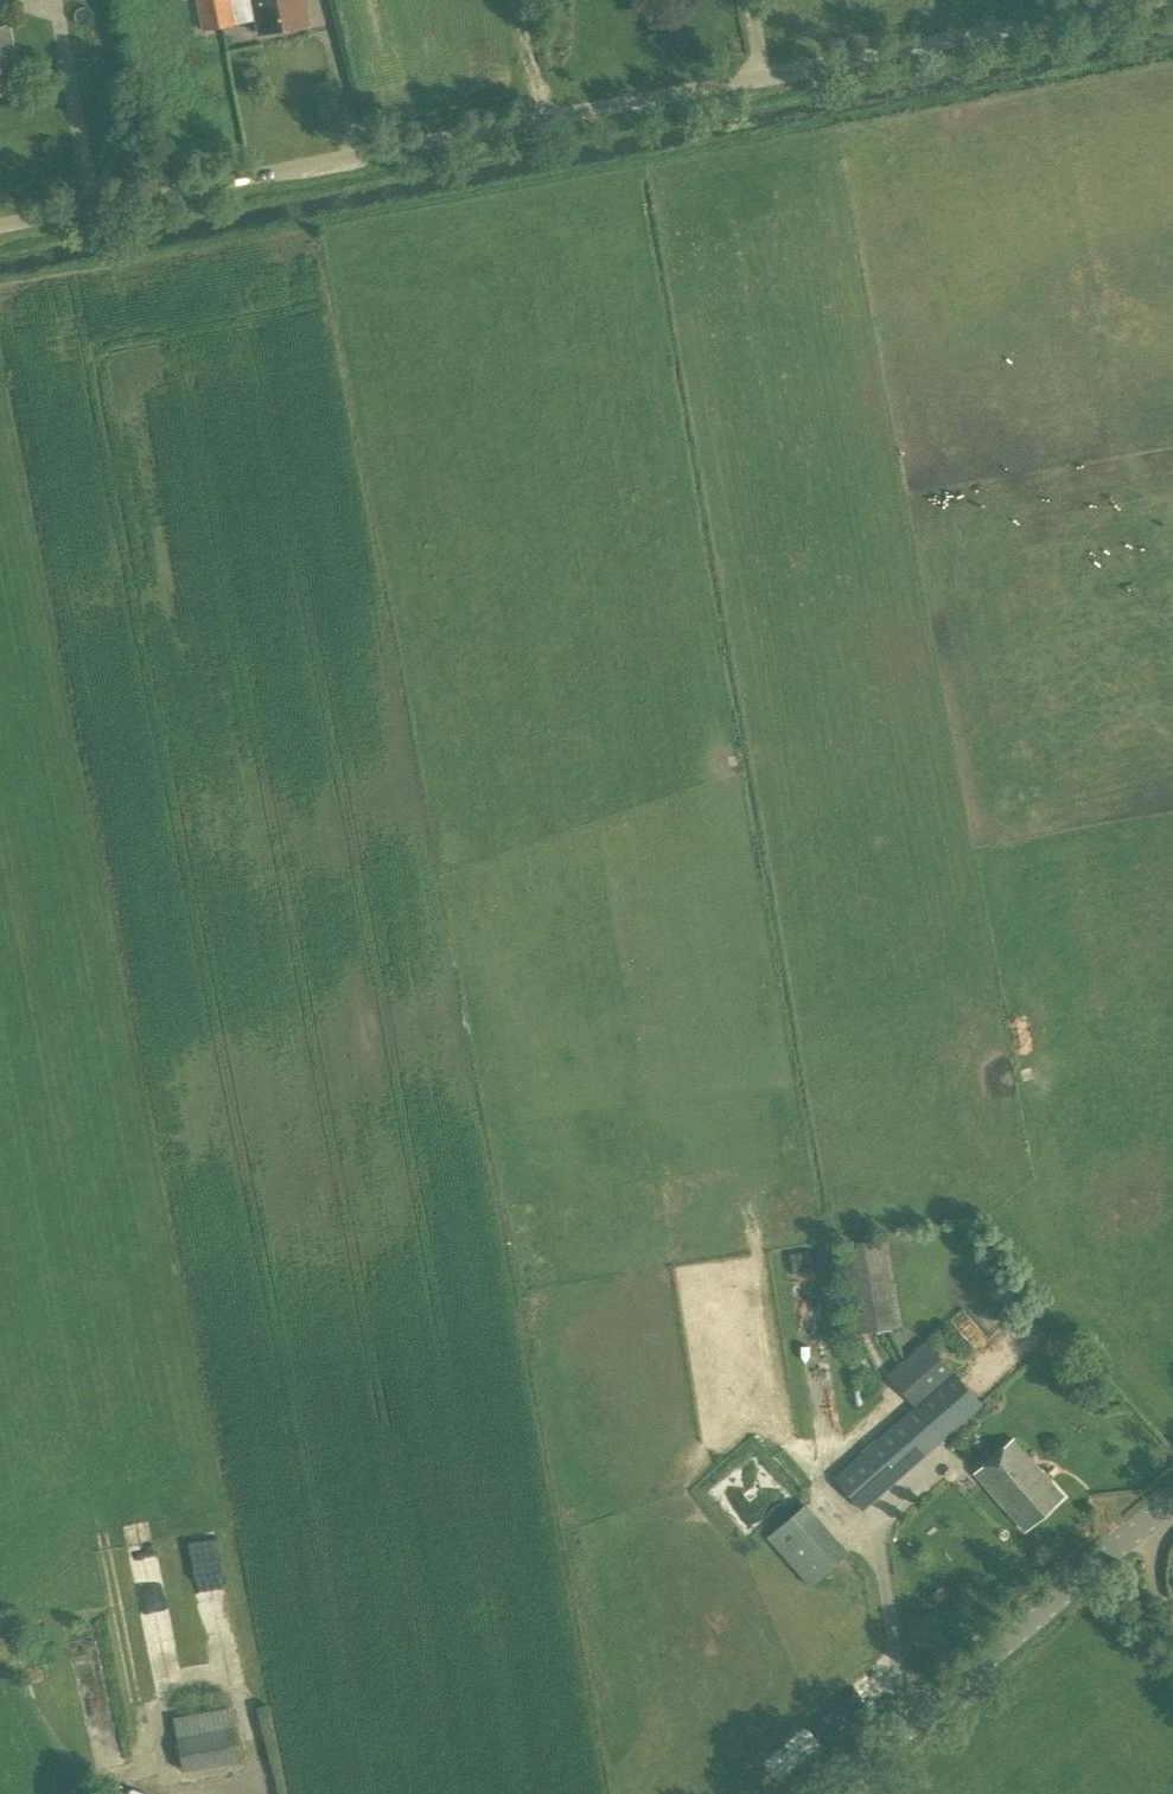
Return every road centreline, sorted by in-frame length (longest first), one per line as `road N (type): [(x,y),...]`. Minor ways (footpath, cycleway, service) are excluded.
road 1 (unclassified): [(0,228),(1144,0)]
road 2 (tertiary): [(1172,1505),(835,1793)]

